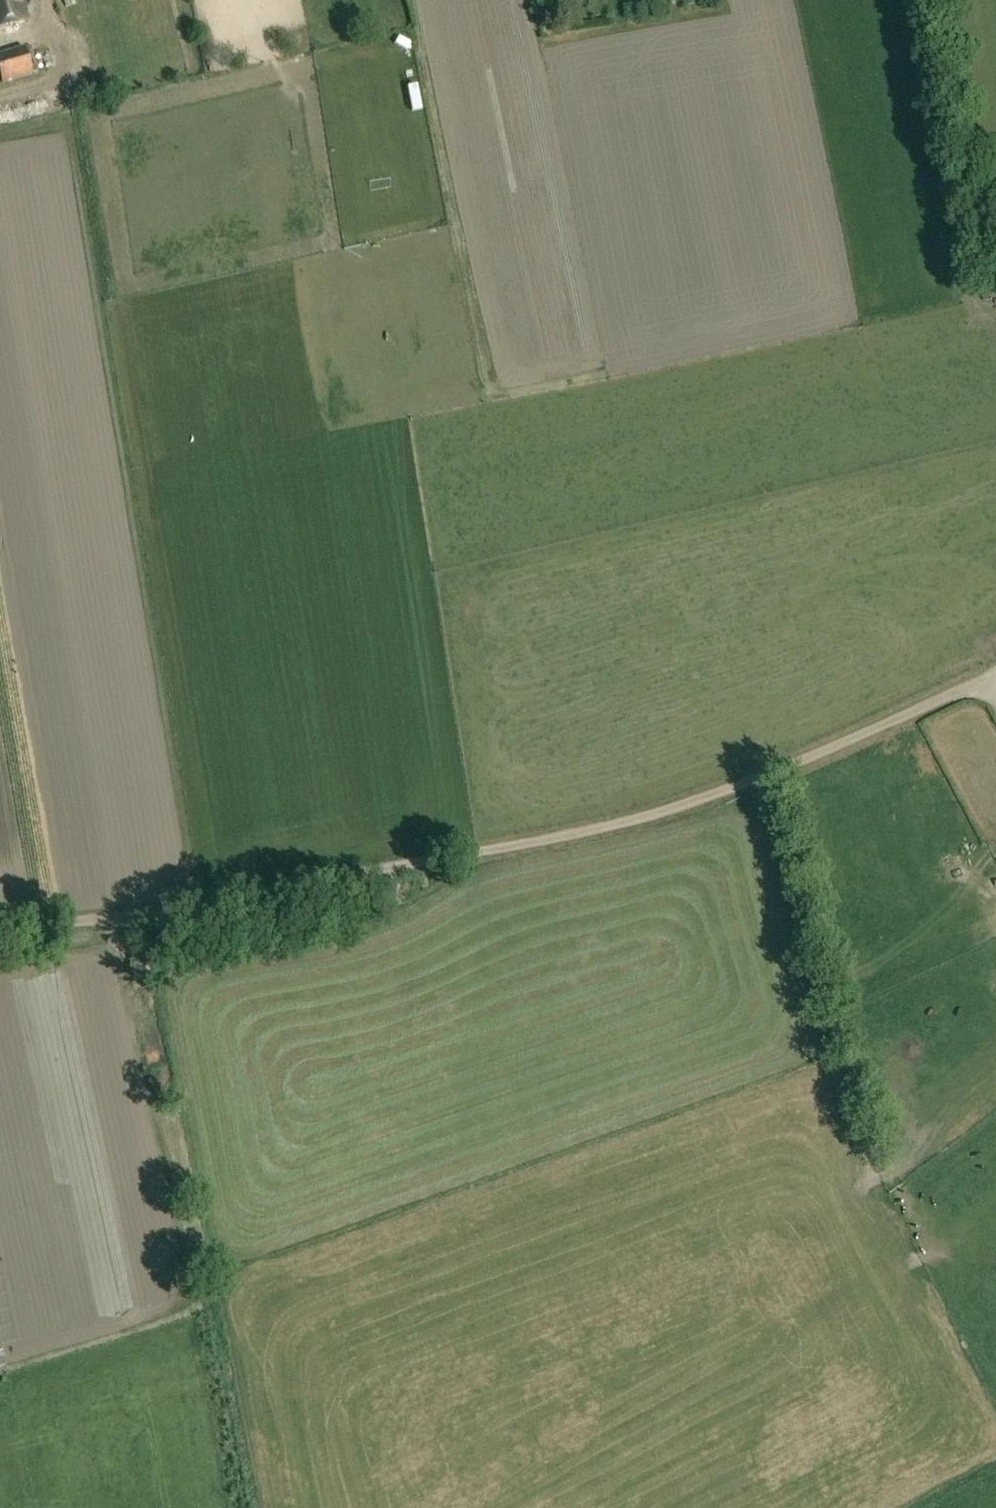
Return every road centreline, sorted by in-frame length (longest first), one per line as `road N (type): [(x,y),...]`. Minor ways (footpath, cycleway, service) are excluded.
road 1 (track): [(0,931),(199,907),(643,817),(834,746),(993,675)]

